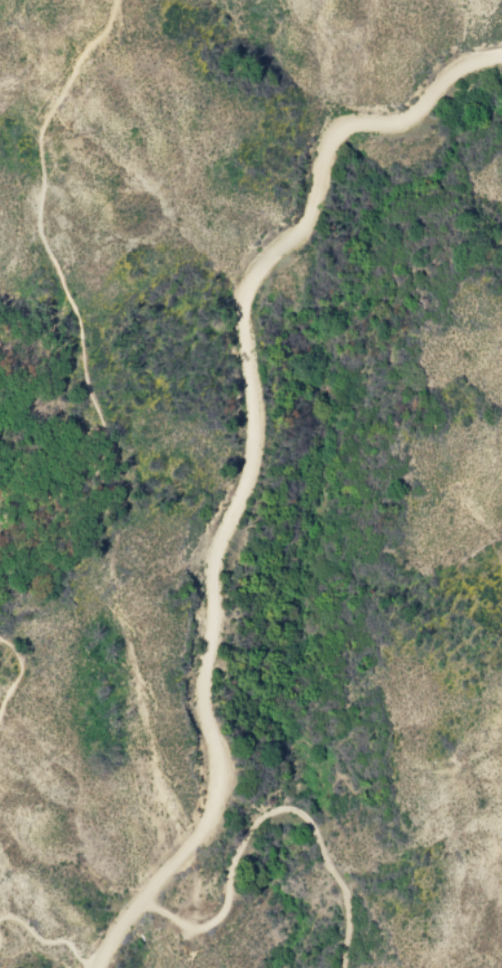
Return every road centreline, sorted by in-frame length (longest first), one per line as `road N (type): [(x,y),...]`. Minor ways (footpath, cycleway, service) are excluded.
road 1 (residential): [(501,55),(446,74),(402,121),(331,131),(295,231),(236,295),(244,431),(235,486),(205,562),(205,627),(193,688),(204,800),(174,861),(86,967)]
road 2 (track): [(0,488),(8,466),(81,485),(100,466),(102,430),(74,309),(36,218),(39,133),(48,108),(116,0)]

